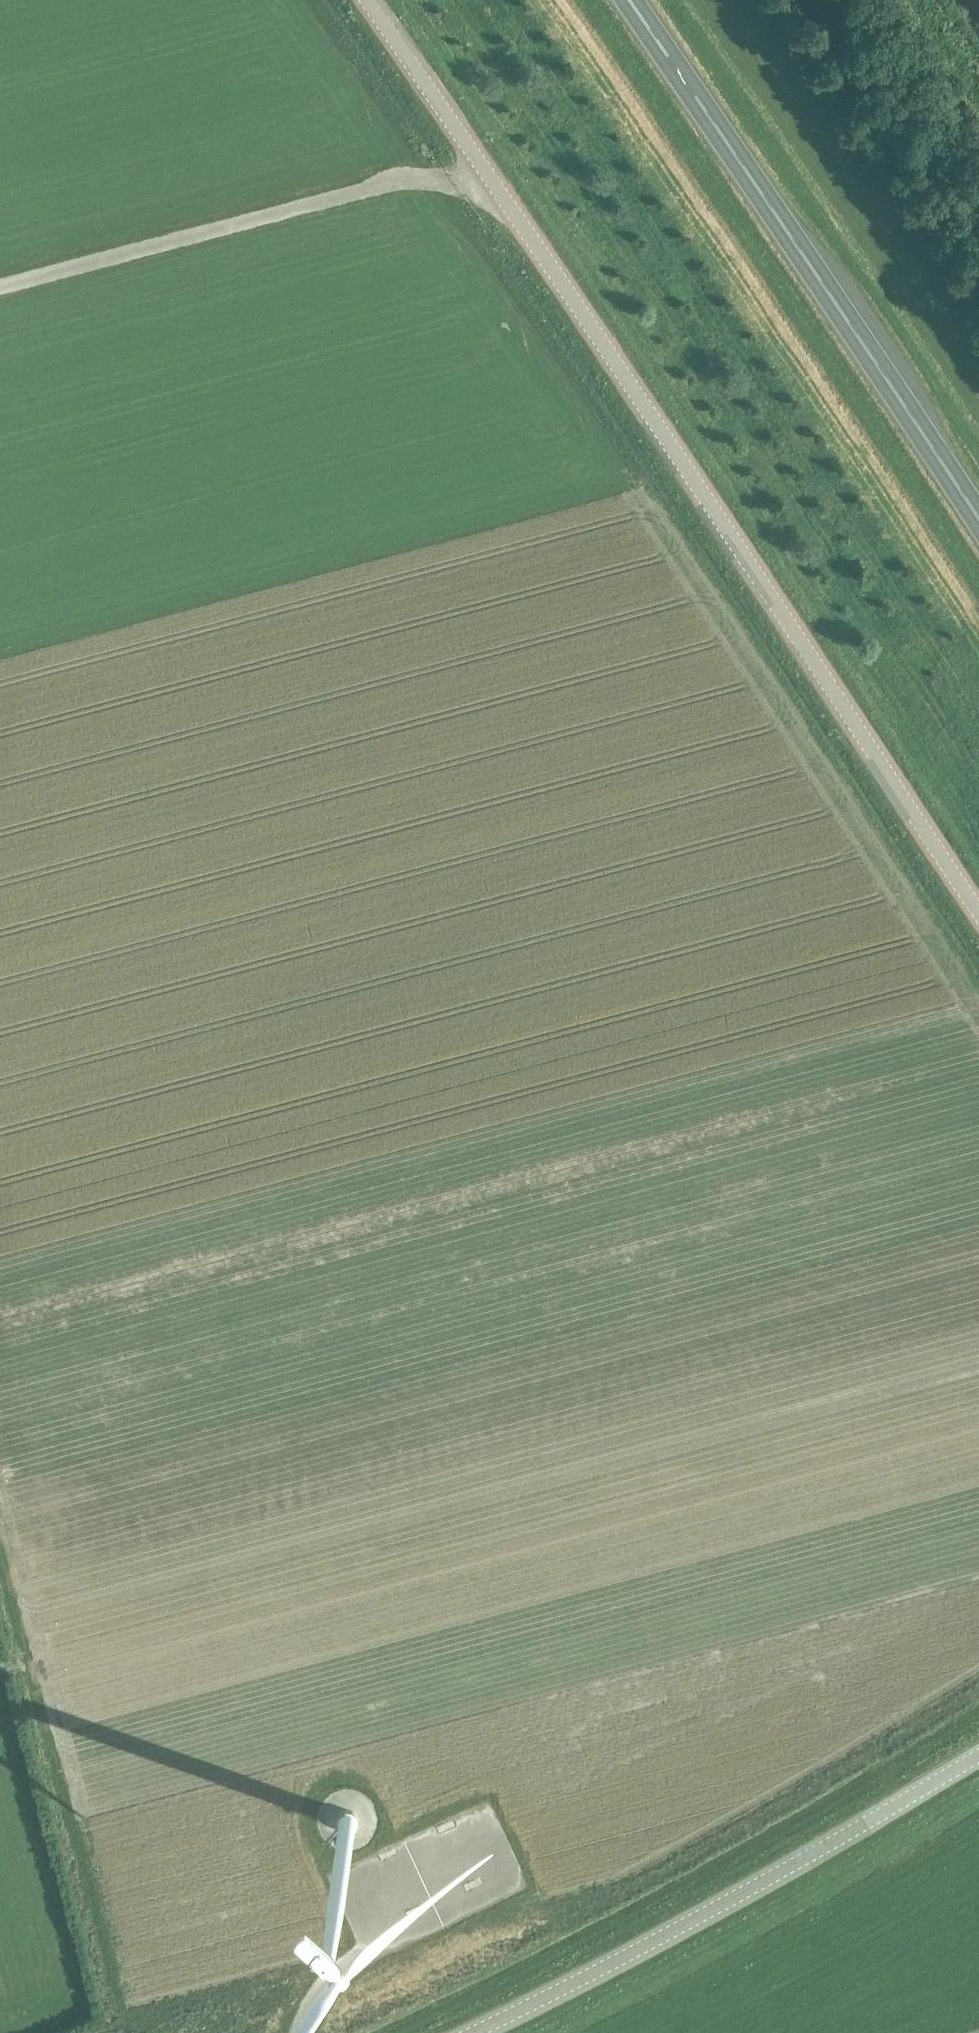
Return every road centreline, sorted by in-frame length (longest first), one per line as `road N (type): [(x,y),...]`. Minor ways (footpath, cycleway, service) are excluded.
road 1 (unclassified): [(978,911),(367,0)]
road 2 (trunk): [(978,515),(639,0)]
road 3 (tertiary): [(466,2032),(978,1749)]

